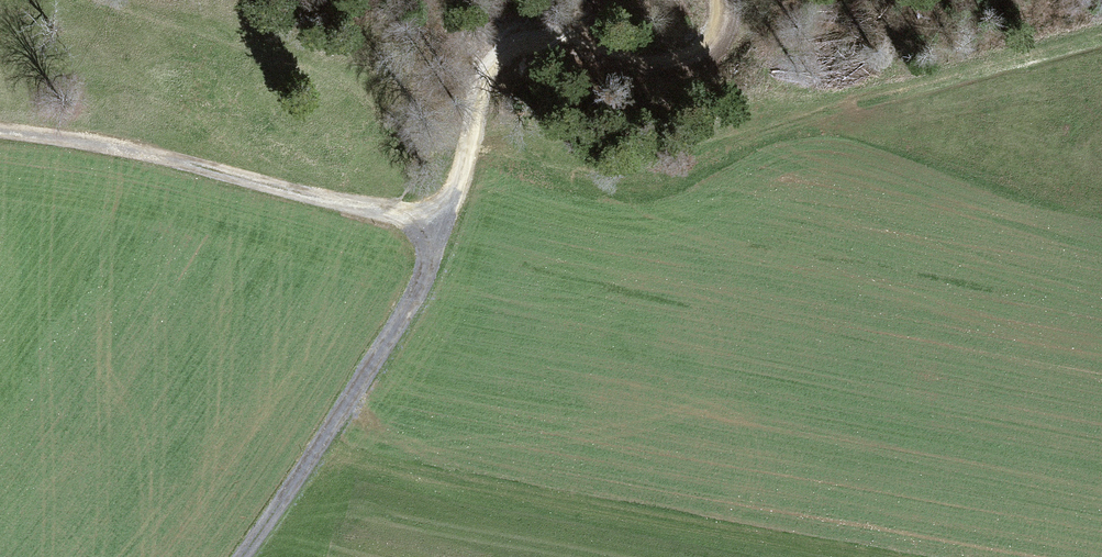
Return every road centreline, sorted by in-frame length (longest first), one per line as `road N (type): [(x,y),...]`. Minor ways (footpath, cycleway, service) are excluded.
road 1 (track): [(335,433),(882,556)]
road 2 (track): [(445,229),(138,150),(0,129)]
road 3 (track): [(721,0),(713,38),(684,63),(652,68),(557,39),(513,55),(493,79),(445,229)]
road 4 (track): [(445,229),(335,433)]
road 5 (track): [(335,433),(241,556)]

